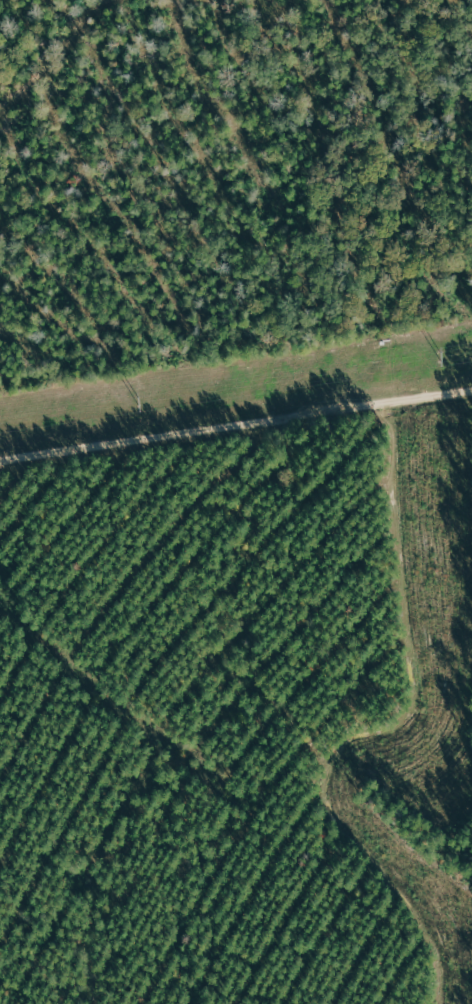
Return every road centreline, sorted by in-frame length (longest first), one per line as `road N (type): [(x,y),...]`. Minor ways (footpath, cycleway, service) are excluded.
road 1 (residential): [(0,450),(471,382)]

